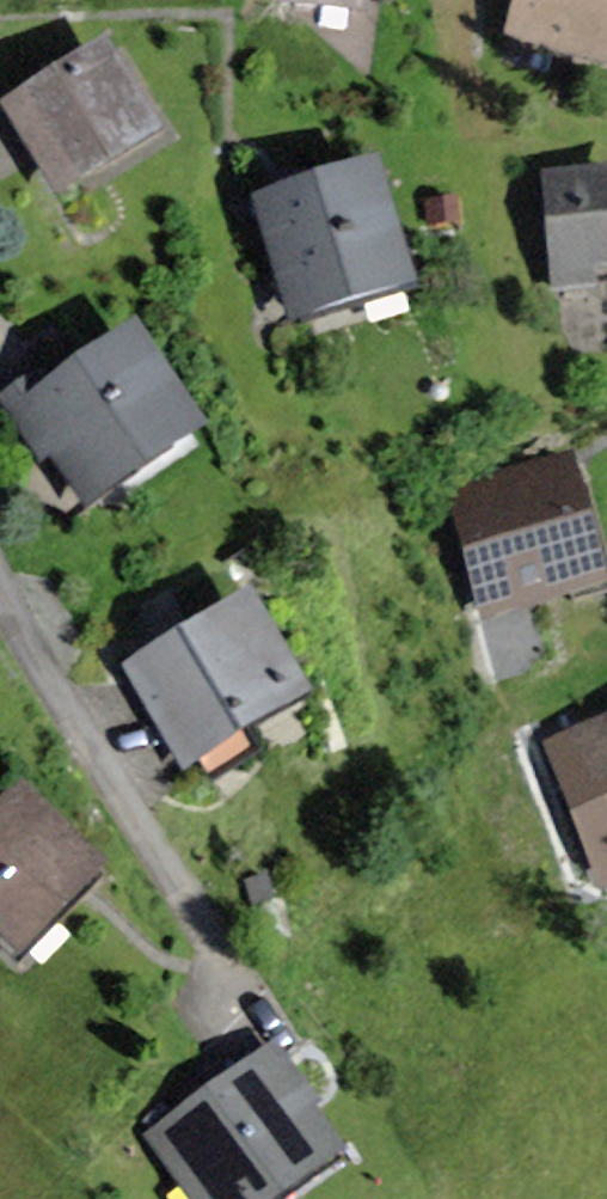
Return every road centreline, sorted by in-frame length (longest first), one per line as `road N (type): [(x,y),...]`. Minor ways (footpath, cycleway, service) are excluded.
road 1 (residential): [(0,589),(261,1040)]

